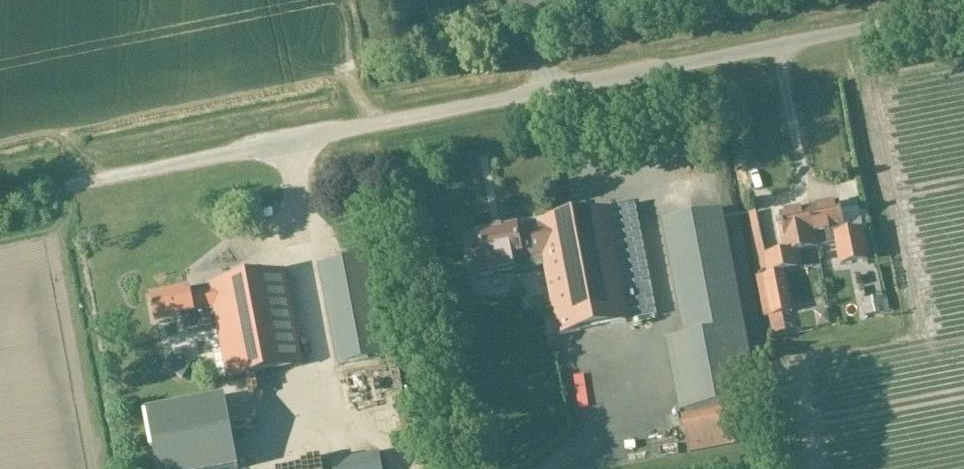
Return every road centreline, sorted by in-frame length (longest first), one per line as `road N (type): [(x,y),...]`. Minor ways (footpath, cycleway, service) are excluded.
road 1 (unclassified): [(66,187),(963,9)]

